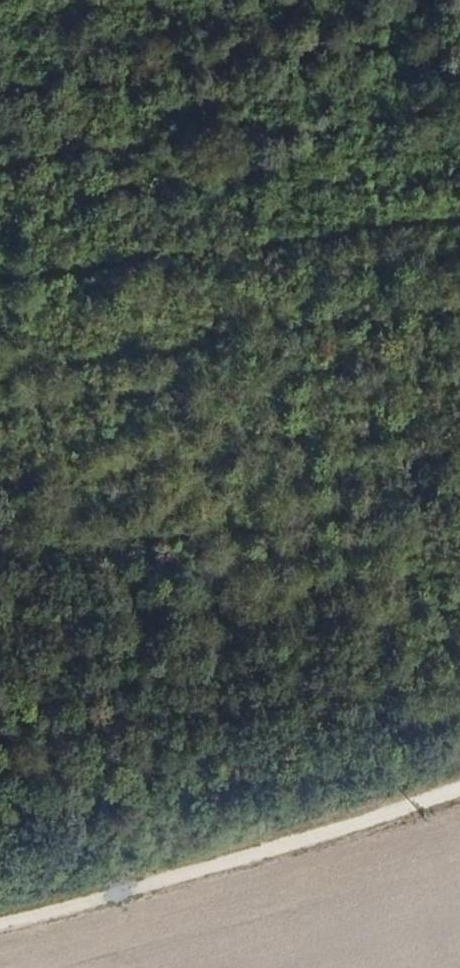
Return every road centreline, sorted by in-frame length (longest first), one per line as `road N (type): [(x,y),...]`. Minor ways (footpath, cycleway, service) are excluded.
road 1 (track): [(459,793),(0,923)]

